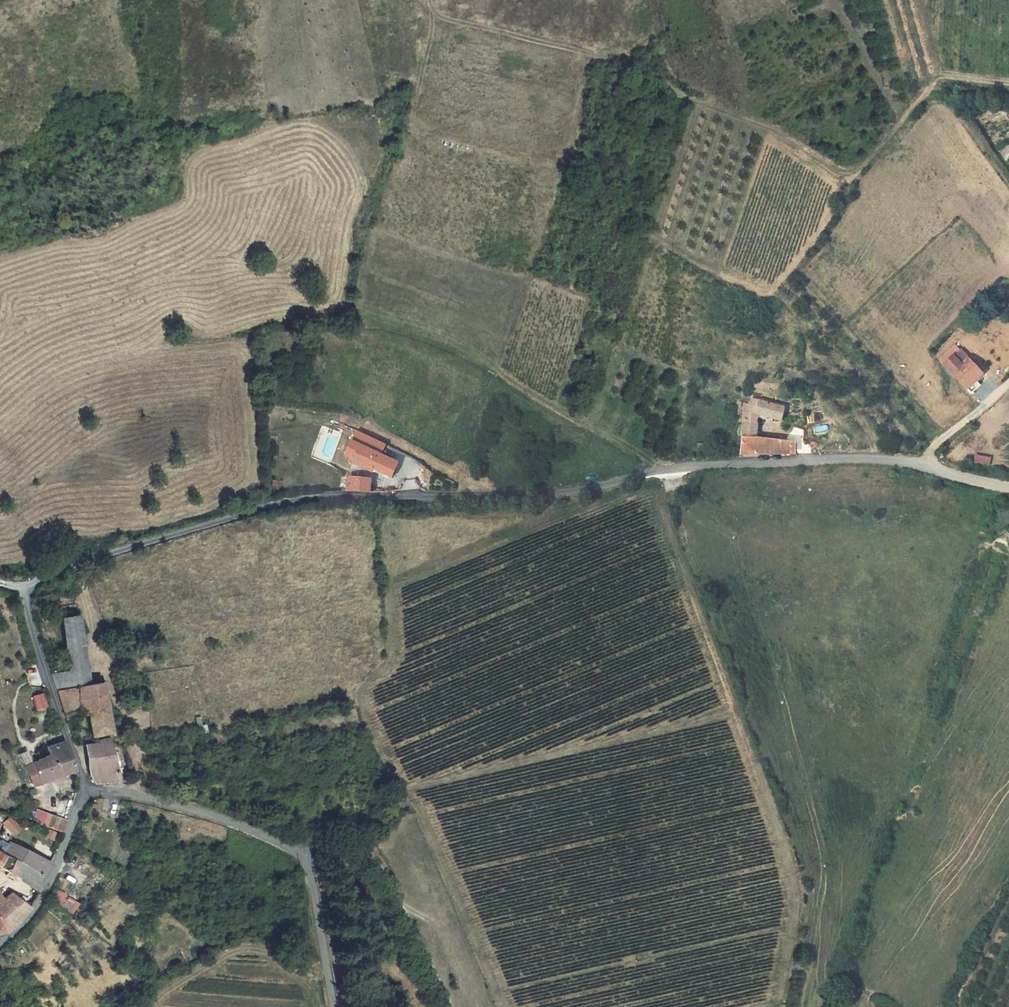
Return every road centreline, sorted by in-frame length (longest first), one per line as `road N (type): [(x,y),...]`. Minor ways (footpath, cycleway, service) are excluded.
road 1 (unclassified): [(1008,487),(889,459),(717,464),(552,492),(286,501),(159,539),(24,588),(83,791)]
road 2 (track): [(430,0),(445,18),(655,74),(836,172),(861,169),(939,76),(1008,83)]
road 3 (unclassified): [(83,791),(183,807),(301,854),(311,868),(334,1006)]
road 4 (track): [(665,469),(478,356)]
road 5 (unclassified): [(83,791),(38,898),(0,939)]

